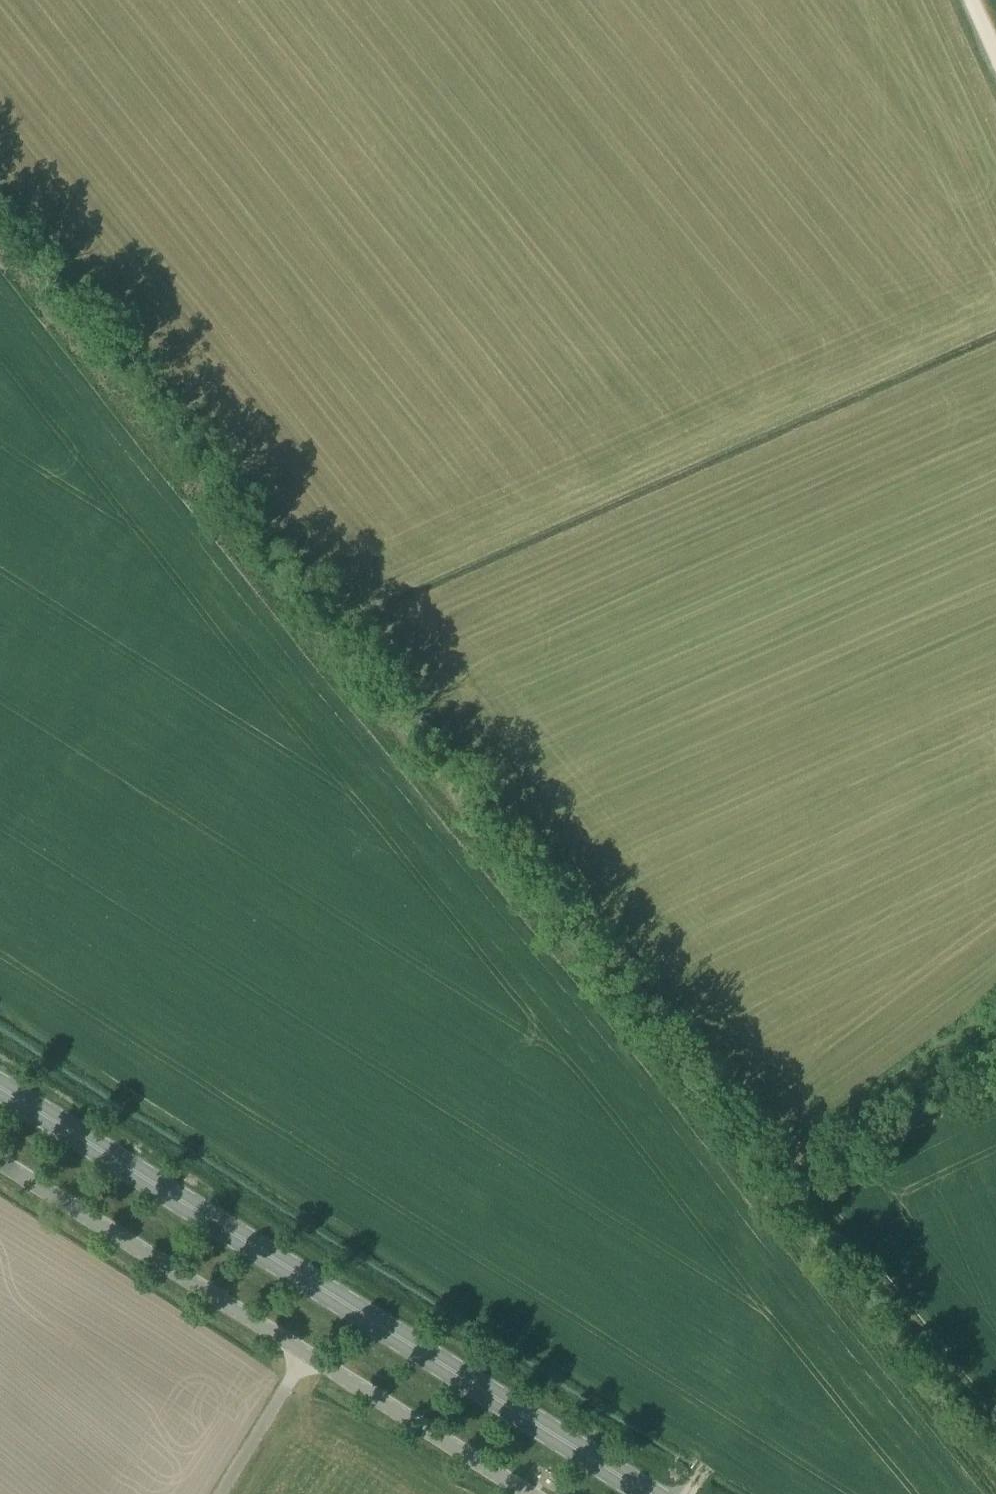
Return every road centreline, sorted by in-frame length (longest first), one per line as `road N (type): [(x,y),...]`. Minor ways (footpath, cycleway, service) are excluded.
road 1 (primary): [(650,1493),(0,1090)]
road 2 (unclassified): [(520,1493),(0,1172)]

